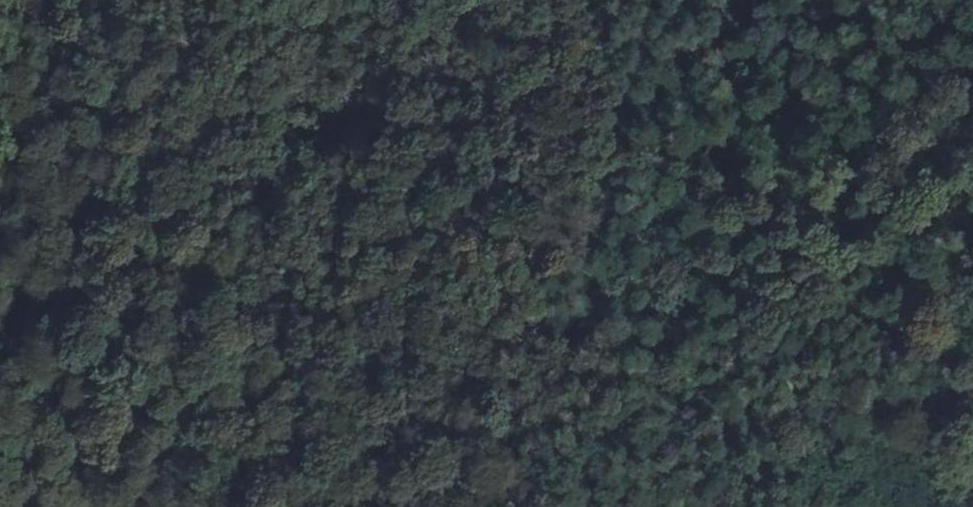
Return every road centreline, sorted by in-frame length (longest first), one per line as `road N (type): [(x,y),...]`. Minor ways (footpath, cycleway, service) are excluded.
road 1 (track): [(0,194),(14,0)]

